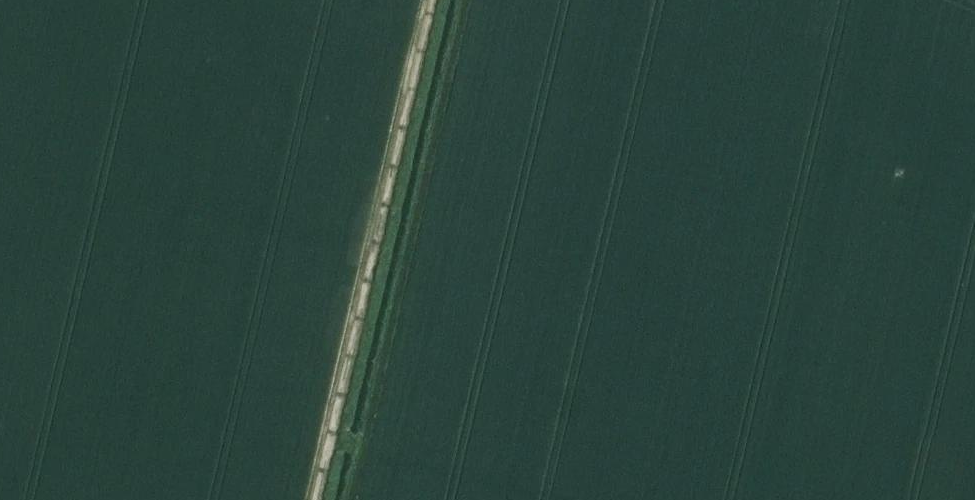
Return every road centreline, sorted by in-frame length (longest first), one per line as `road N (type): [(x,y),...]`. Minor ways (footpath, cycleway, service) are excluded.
road 1 (track): [(317,499),(432,0)]

